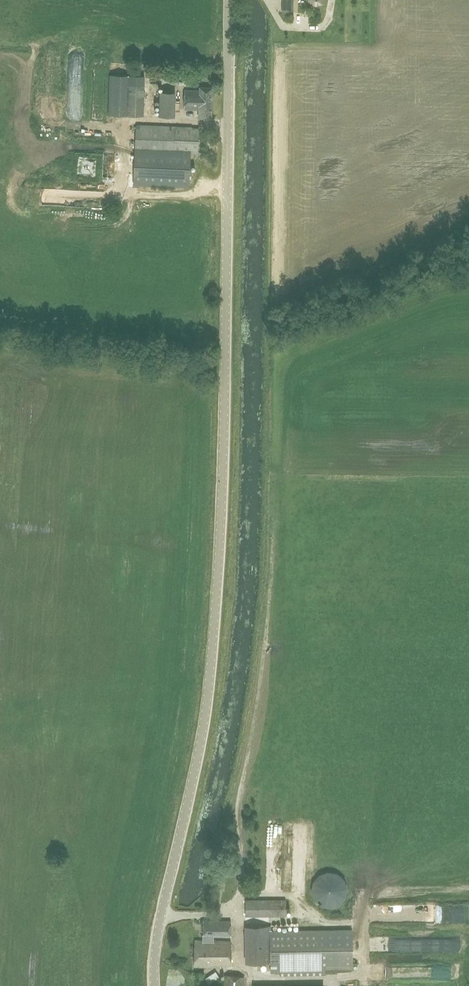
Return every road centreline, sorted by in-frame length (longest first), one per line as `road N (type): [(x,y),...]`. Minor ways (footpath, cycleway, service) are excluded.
road 1 (tertiary): [(156,985),(162,917),(207,714),(218,594),(232,0)]
road 2 (track): [(468,240),(269,320)]

